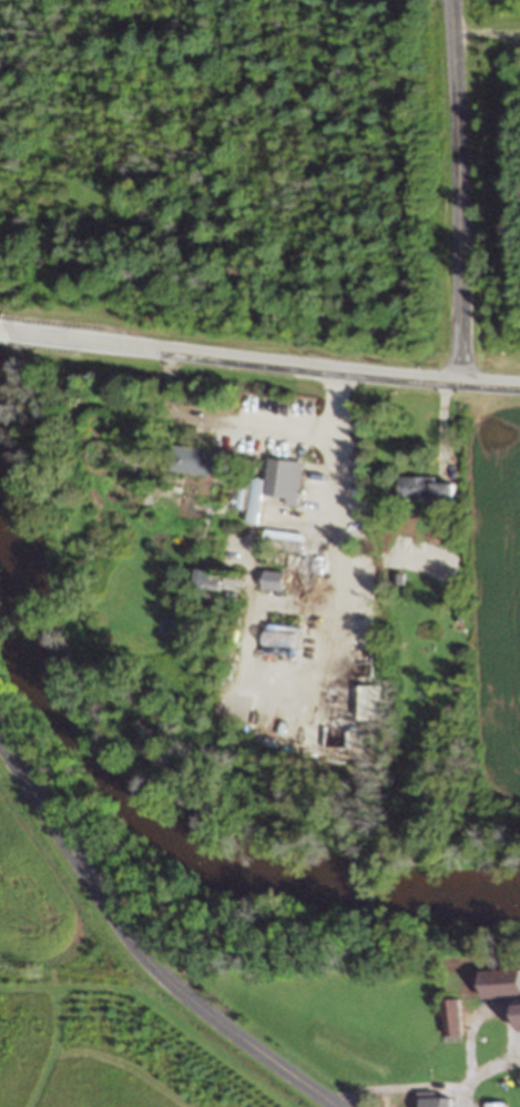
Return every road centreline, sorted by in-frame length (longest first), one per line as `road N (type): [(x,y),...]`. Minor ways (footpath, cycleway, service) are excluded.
road 1 (secondary): [(519,386),(289,367),(6,328)]
road 2 (residential): [(0,739),(143,953),(194,1003),(332,1106)]
road 3 (residential): [(463,383),(453,0)]

